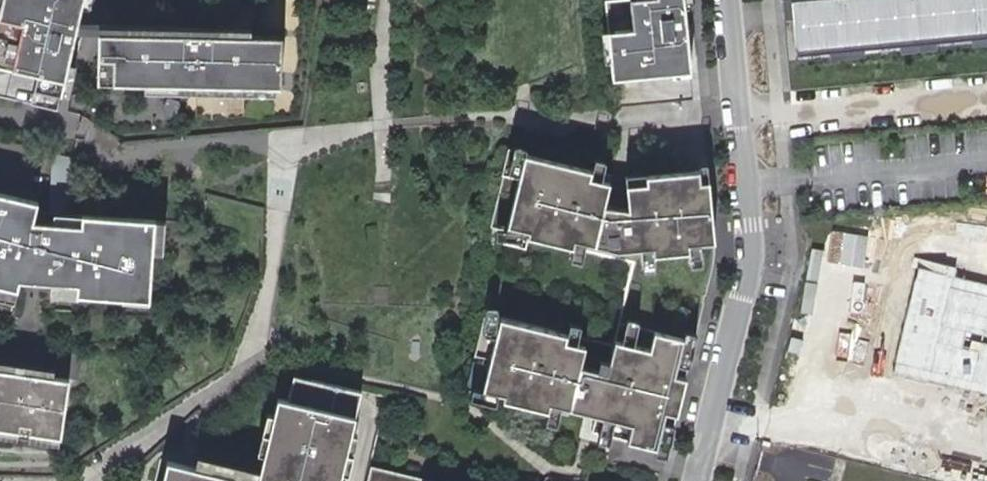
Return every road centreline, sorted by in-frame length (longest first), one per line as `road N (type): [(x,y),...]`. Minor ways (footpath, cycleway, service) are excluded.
road 1 (residential): [(725,0),(750,246),(695,480)]
road 2 (unknown): [(736,109),(986,90)]

